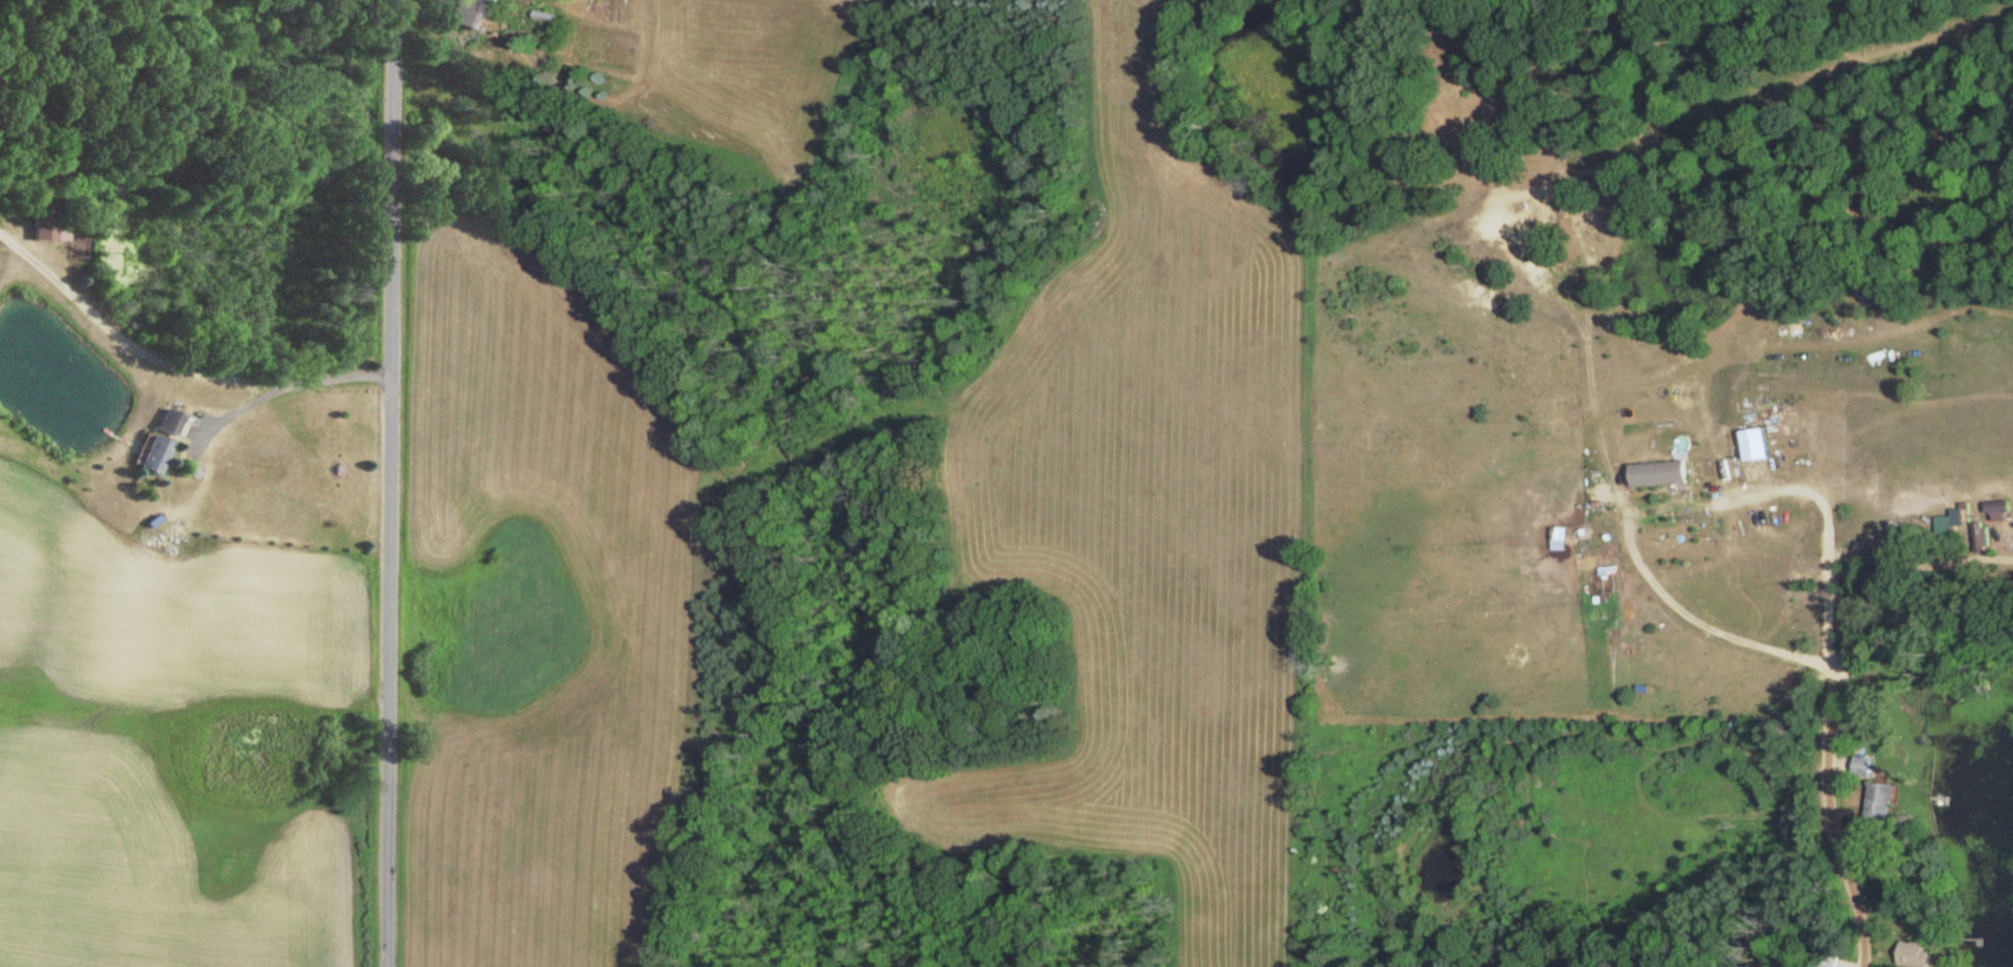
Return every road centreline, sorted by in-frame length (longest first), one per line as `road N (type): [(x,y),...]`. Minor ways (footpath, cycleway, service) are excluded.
road 1 (residential): [(386,966),(396,0)]
road 2 (residential): [(393,372),(215,370),(113,330),(0,231)]
road 3 (residential): [(1863,966),(1830,817),(1824,755),(1832,687)]
road 4 (residential): [(392,416),(655,426)]

